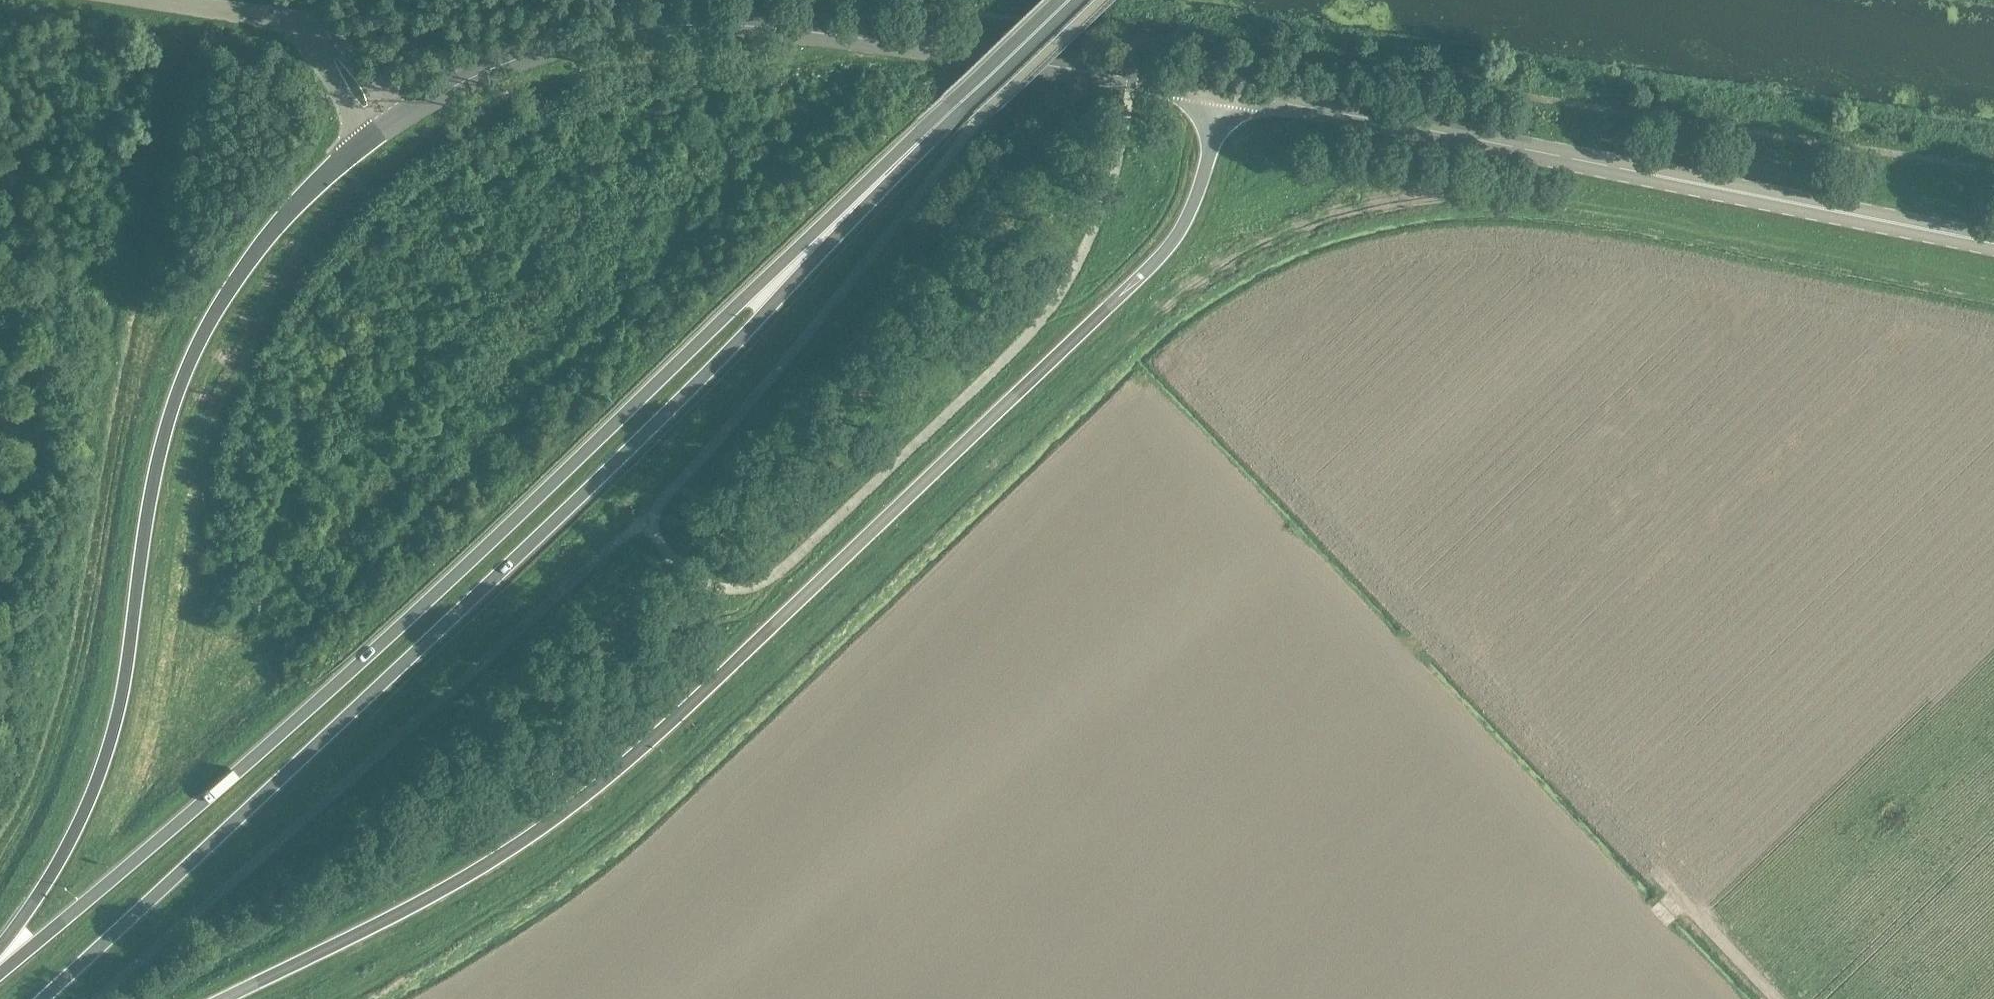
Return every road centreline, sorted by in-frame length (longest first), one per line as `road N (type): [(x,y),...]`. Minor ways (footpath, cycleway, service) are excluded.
road 1 (trunk): [(223,998),(436,892),(607,776),(1160,254),(1201,200),(1225,94)]
road 2 (trunk): [(779,277),(706,331),(115,879),(0,974)]
road 3 (trunk): [(41,998),(283,781),(747,331),(779,277)]
road 4 (trunk): [(372,138),(268,239),(222,305),(181,390),(157,466),(120,700),(100,774),(72,840),(0,947)]
road 5 (secondary): [(1225,94),(1054,63),(752,26),(620,31),(562,46),(464,81),(397,119)]
road 6 (secondary): [(1993,248),(1225,94)]
road 7 (trunk): [(779,277),(1063,0)]
road 8 (unclassified): [(144,0),(300,25),(328,51)]

